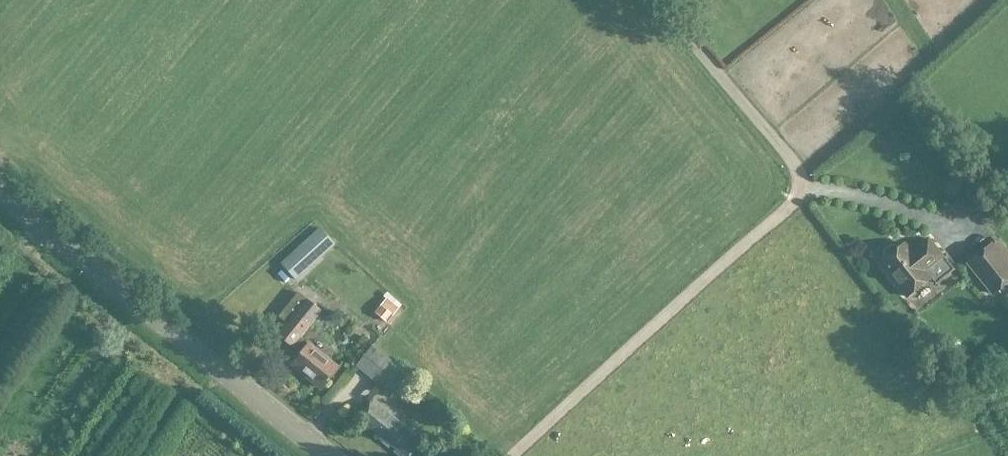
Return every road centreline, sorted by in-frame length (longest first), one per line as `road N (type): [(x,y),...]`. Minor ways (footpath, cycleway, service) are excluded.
road 1 (track): [(658,0),(793,160),(798,194),(509,455)]
road 2 (unclassified): [(326,455),(0,193)]

